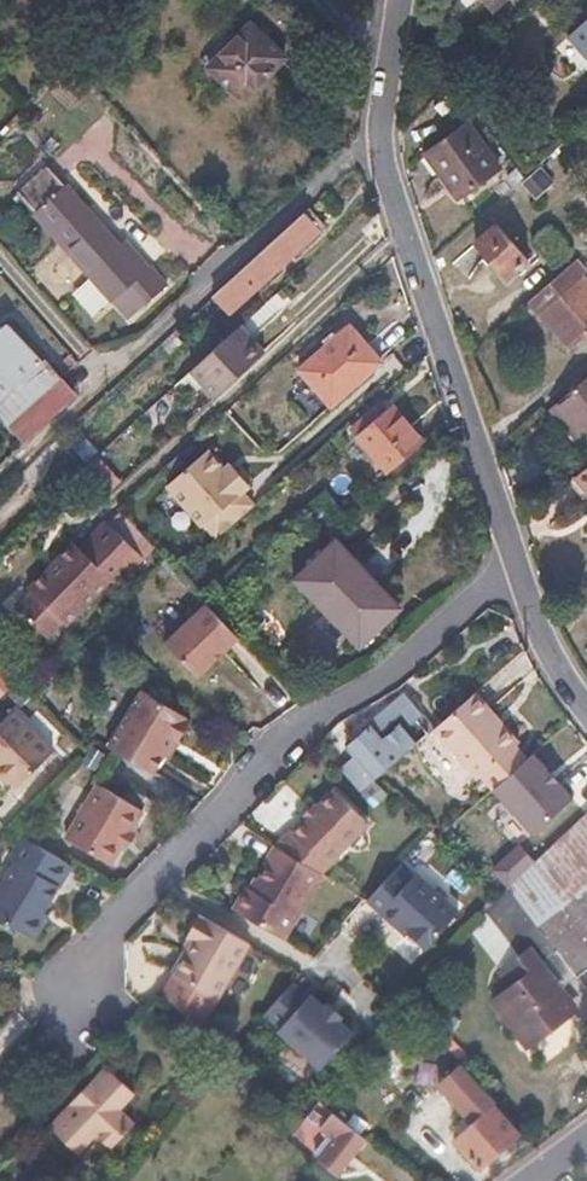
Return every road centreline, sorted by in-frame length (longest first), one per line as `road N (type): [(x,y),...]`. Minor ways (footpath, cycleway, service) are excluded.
road 1 (residential): [(516,560),(393,663),(287,728),(65,980)]
road 2 (residential): [(516,560),(375,137),(405,0)]
road 3 (residential): [(586,715),(543,640),(516,560)]

